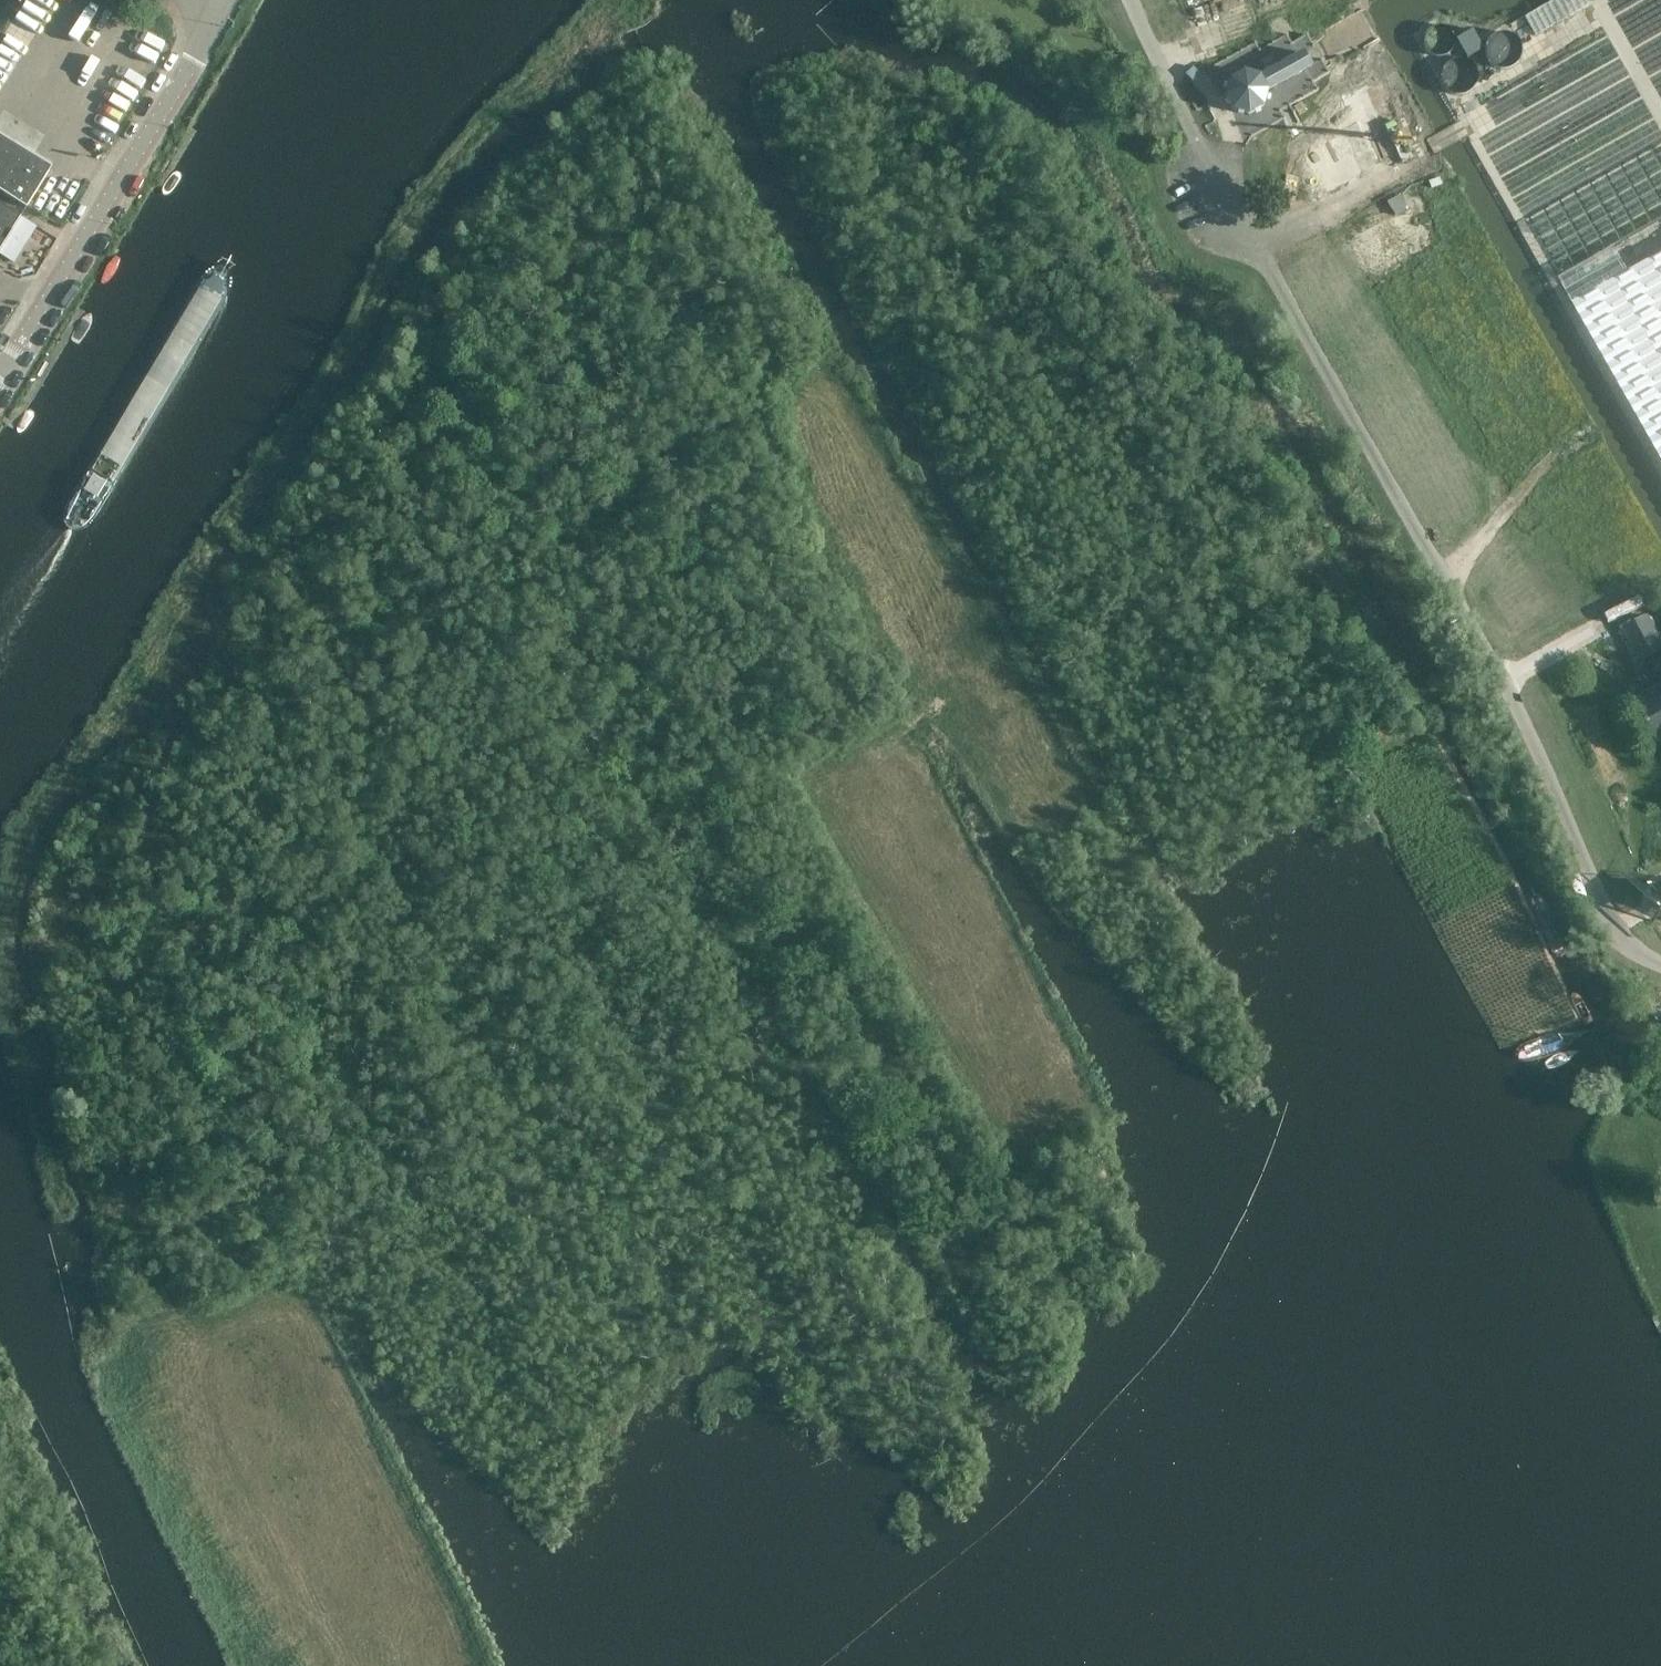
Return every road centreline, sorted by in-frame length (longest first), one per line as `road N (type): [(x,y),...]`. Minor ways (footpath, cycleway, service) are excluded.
road 1 (unclassified): [(1660,966),(1622,937),(1449,587),(1261,251),(1242,198),(1237,138),(1216,96),(1147,27),(1132,0)]
road 2 (unclassified): [(0,376),(224,11)]

